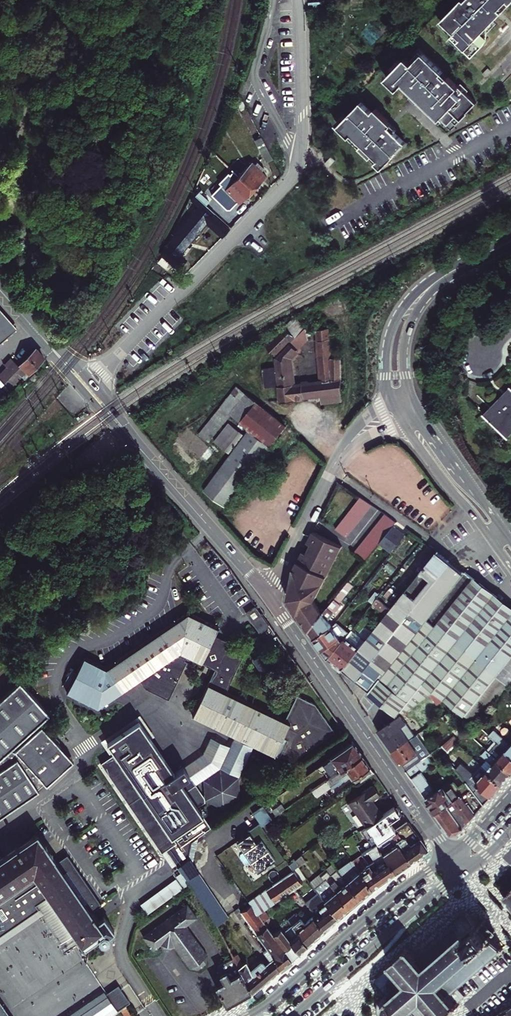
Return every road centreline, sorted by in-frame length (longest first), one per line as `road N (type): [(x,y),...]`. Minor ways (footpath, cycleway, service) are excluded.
road 1 (residential): [(109,364),(296,171),(303,129),(297,0)]
road 2 (residential): [(268,597),(449,854)]
road 3 (tertiary): [(449,854),(247,1015)]
road 4 (residential): [(268,597),(343,452),(397,411)]
road 5 (tertiary): [(293,1015),(463,872)]
road 6 (residential): [(136,444),(268,597)]
road 7 (tertiary): [(397,411),(510,568)]
road 8 (tertiary): [(454,271),(422,289),(392,327),(385,376),(397,411)]
road 9 (tertiary): [(510,539),(415,403)]
road 10 (tertiary): [(415,403),(404,366),(407,330),(454,271)]
road 11 (residential): [(40,336),(136,444)]

